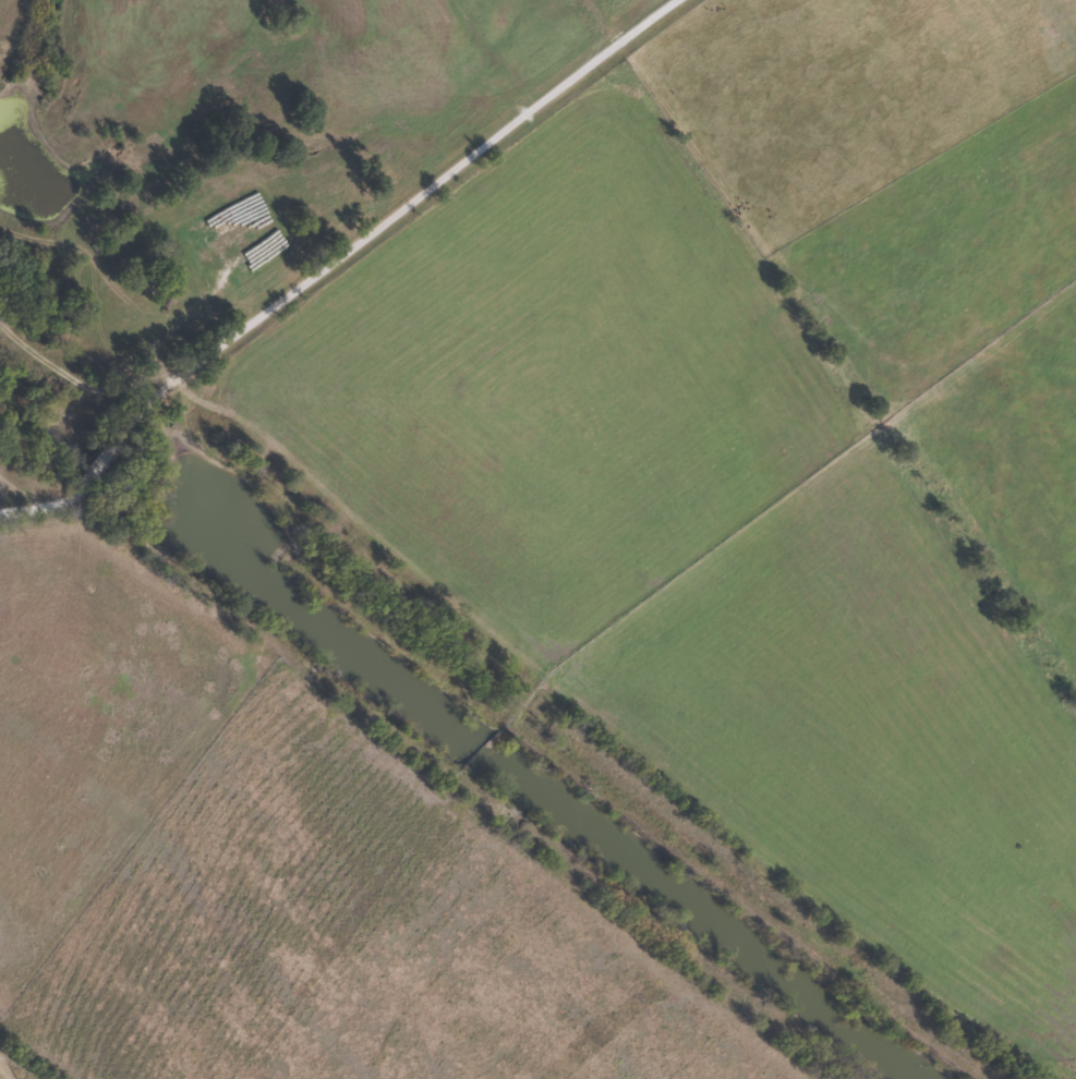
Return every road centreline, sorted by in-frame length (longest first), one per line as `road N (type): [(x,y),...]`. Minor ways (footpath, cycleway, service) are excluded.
road 1 (residential): [(0,472),(62,426),(257,314),(695,0)]

